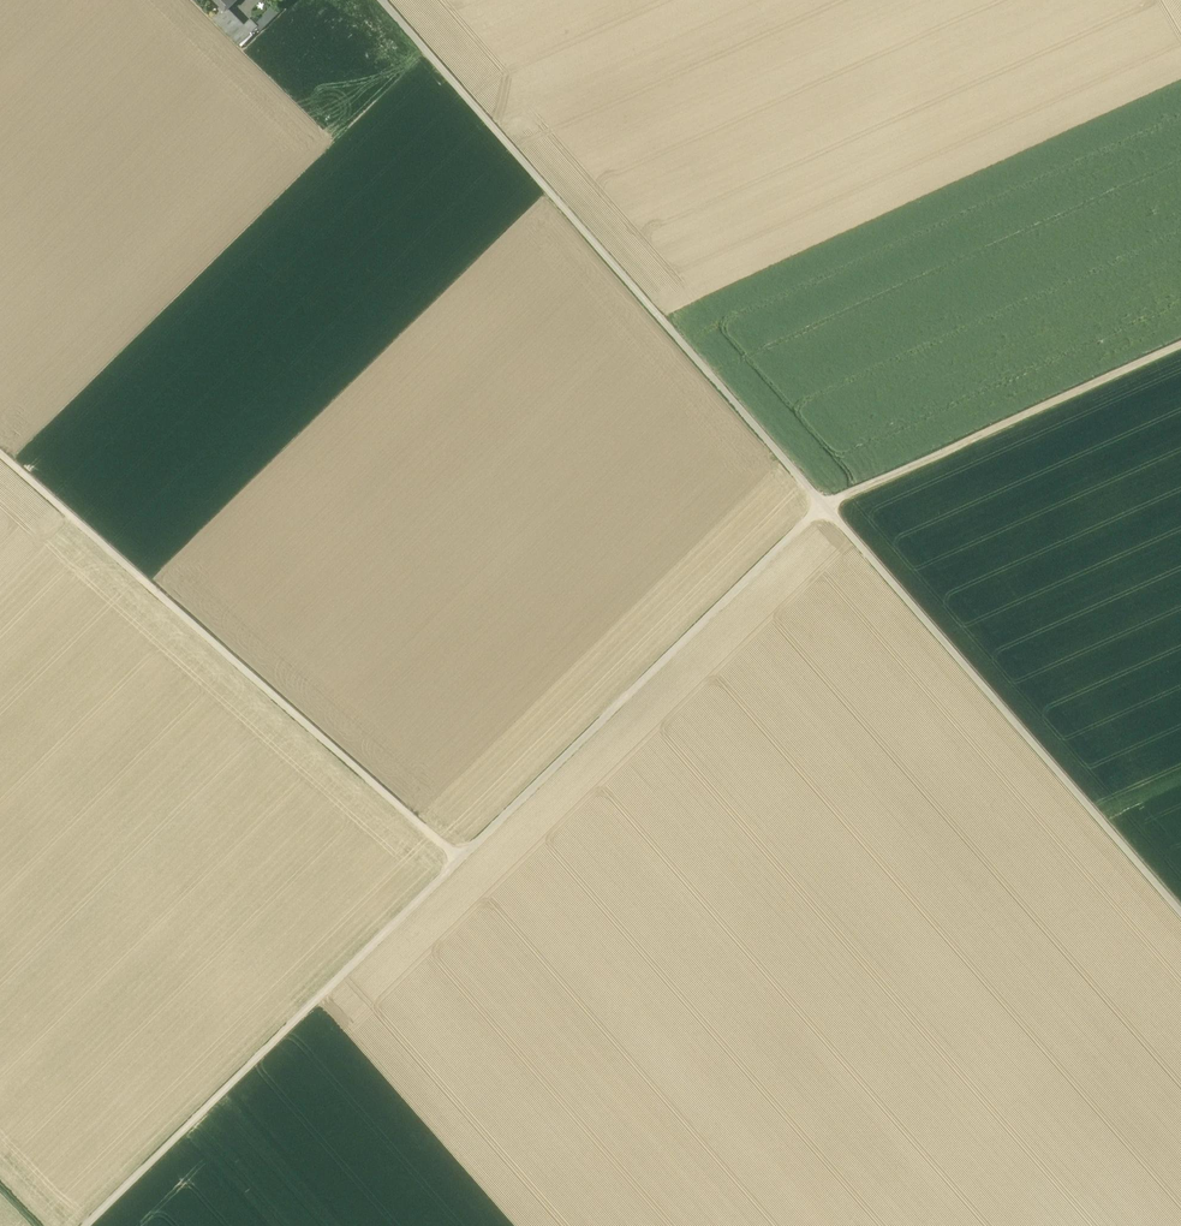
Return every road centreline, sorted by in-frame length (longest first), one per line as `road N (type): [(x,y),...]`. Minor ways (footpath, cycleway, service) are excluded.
road 1 (track): [(86,1225),(816,513),(1180,346)]
road 2 (track): [(381,0),(1180,913)]
road 3 (track): [(459,859),(0,452)]

